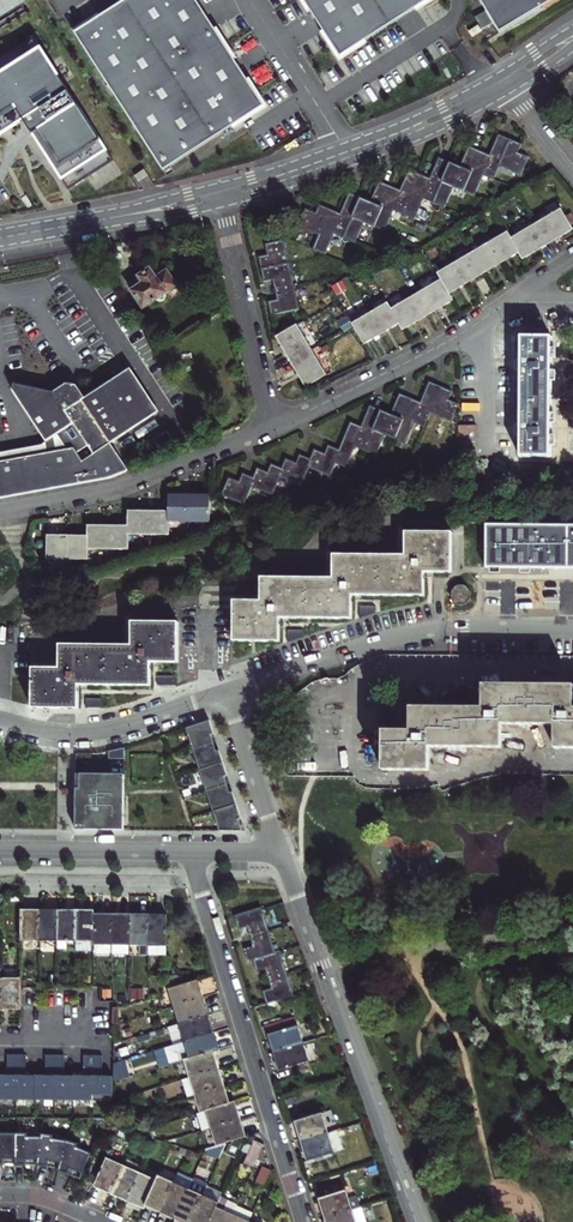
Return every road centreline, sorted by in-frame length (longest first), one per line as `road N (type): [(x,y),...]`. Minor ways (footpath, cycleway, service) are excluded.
road 1 (residential): [(281,851),(416,1221)]
road 2 (residential): [(304,1221),(191,850)]
road 3 (residential): [(226,692),(420,633),(572,628)]
road 4 (tertiary): [(502,83),(347,156),(220,194)]
road 5 (residential): [(0,511),(124,486),(271,426)]
road 6 (residential): [(271,426),(442,344),(507,303)]
road 7 (residential): [(220,194),(271,426)]
road 8 (residential): [(0,720),(95,732),(226,692)]
road 9 (tertiary): [(220,194),(0,237)]
road 10 (residential): [(0,849),(191,850)]
road 11 (residential): [(281,851),(226,692)]

